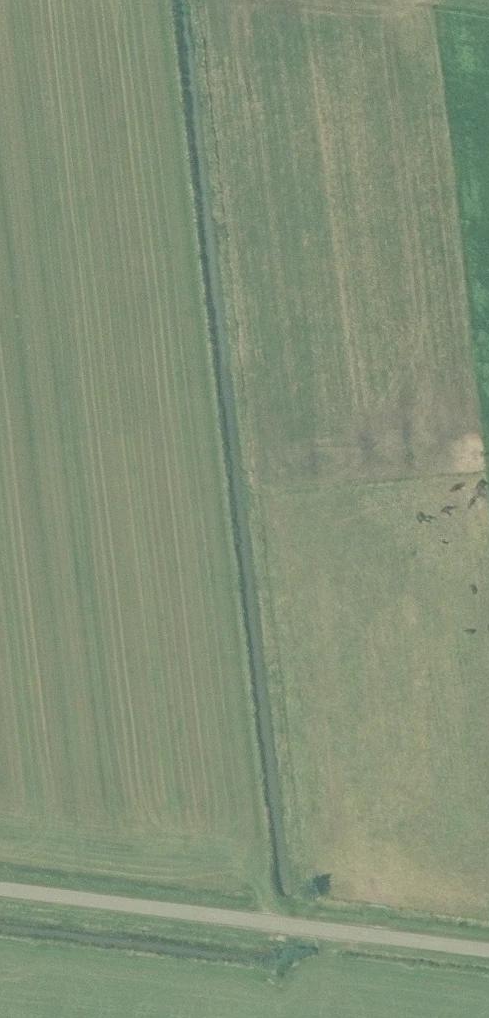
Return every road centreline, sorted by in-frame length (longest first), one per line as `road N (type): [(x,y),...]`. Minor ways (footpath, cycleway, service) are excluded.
road 1 (unclassified): [(488,960),(0,902)]

